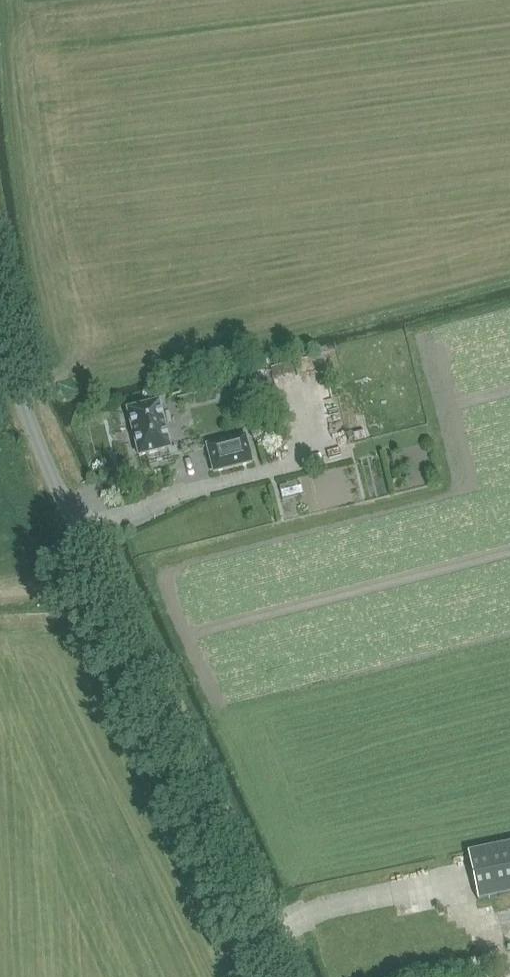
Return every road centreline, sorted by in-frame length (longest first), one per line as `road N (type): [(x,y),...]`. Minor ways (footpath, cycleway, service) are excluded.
road 1 (unclassified): [(279,976),(45,456),(0,315)]

